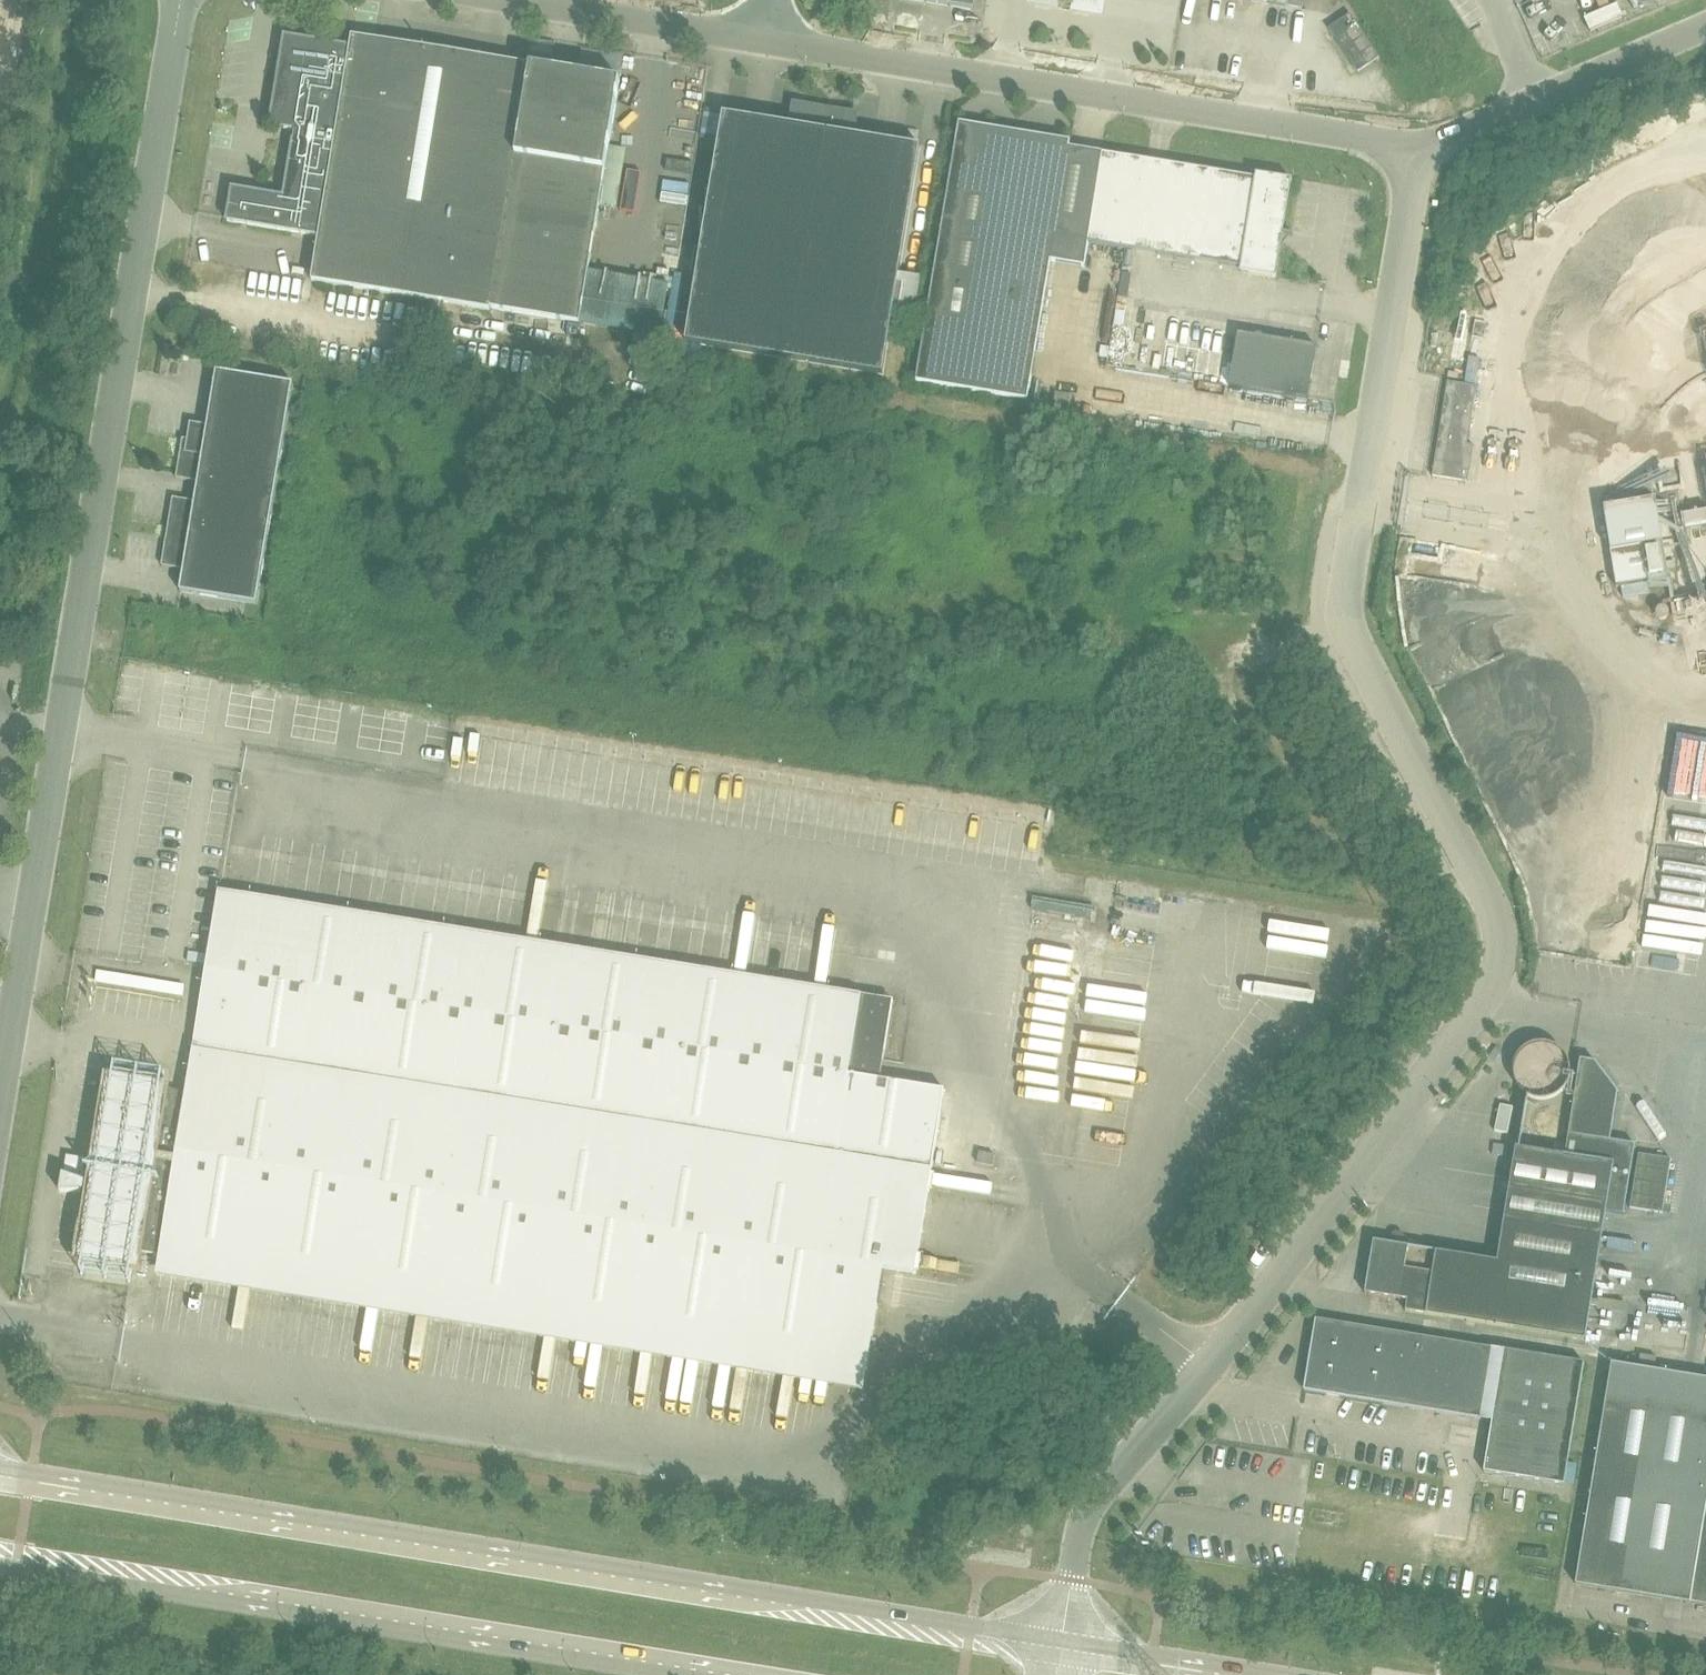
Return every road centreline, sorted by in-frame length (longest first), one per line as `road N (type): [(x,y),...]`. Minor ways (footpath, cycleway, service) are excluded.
road 1 (unclassified): [(1063,1641),(1081,1529),(1098,1493),(1210,1363),(1488,993),(1500,963),(1488,896),(1346,621),(1416,144)]
road 2 (unclassified): [(0,1103),(182,0)]
road 3 (secondary): [(1063,1641),(0,1468)]
road 4 (secondary): [(0,1566),(671,1674)]
road 5 (unclassified): [(1416,144),(767,41)]
road 6 (unclassified): [(1416,144),(1453,138),(1705,27)]
road 7 (unclassified): [(767,41),(515,0)]
road 8 (secondary): [(1276,1674),(1063,1641)]

